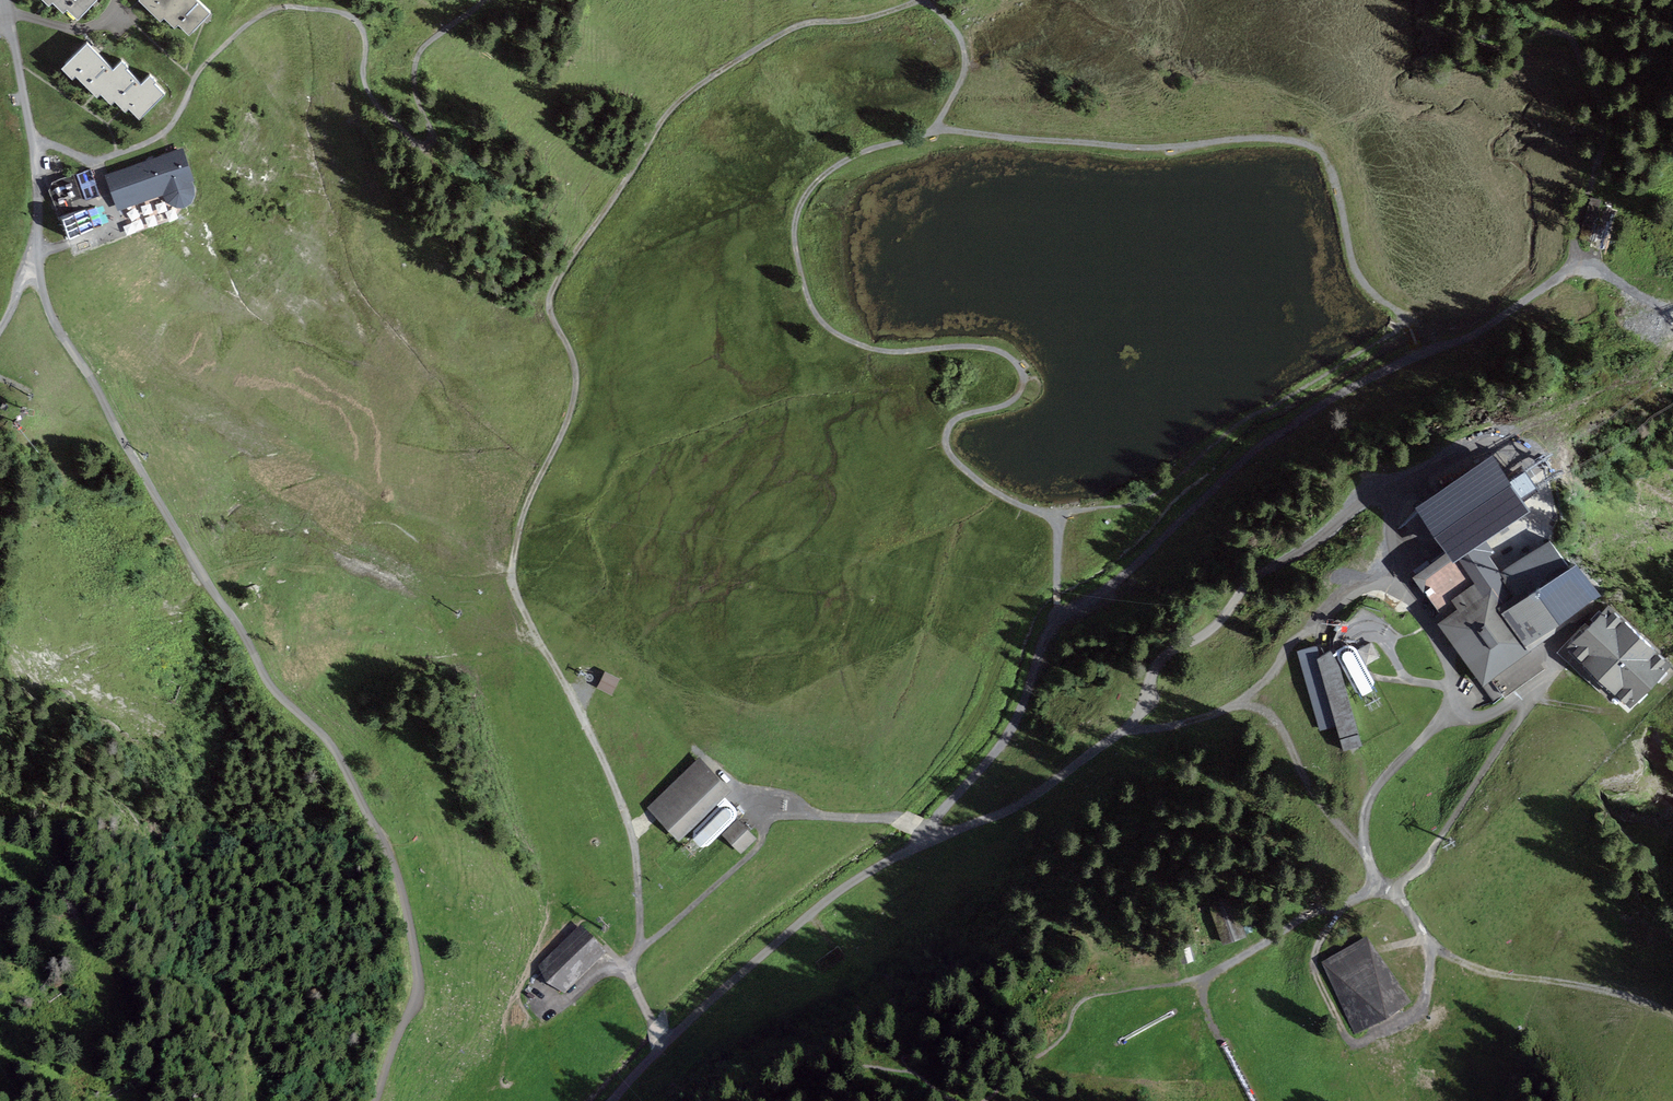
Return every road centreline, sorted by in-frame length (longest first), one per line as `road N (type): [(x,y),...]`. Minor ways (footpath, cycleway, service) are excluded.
road 1 (track): [(1054,618),(1057,516),(991,490),(946,442),(957,418),(1014,399),(1023,384),(1019,366),(982,347),(882,351),(824,324),(795,248),(796,219),(816,183),(860,154),(950,130),(1145,147),(1279,139),(1320,150),(1356,267),(1401,323),(1250,416),(1135,503)]
road 2 (track): [(1457,0),(1457,22),(1472,40),(1504,47),(1558,33),(1594,85),(1599,159),(1568,266),(1497,320),(1281,427),(1115,579),(1054,618),(1010,733),(930,832),(826,902),(612,1100)]
road 3 (track): [(930,832),(995,817),(1045,788),(1131,723),(1160,662),(1213,629),(1250,581),(1355,507),(1404,499),(1425,535),(1397,577),(1443,652),(1456,705),(1368,805),(1367,852),(1379,885),(1398,895),(1445,955),(1504,977),(1672,1001)]
road 4 (track): [(919,0),(874,16),(800,25),(687,95),(661,122),(551,291),(549,311),(573,358),(576,387),(519,533),(515,585),(628,827),(638,946),(626,973),(664,1045)]
road 5 (unclassified): [(36,253),(54,323),(259,678),(333,768),(393,880),(419,1002),(376,1100)]
road 6 (track): [(1231,710),(1310,630),(1350,598),(1397,577)]
road 7 (track): [(926,0),(959,34),(966,53),(964,74),(935,132)]
road 8 (track): [(1414,512),(1413,498),(1494,448),(1520,470)]

